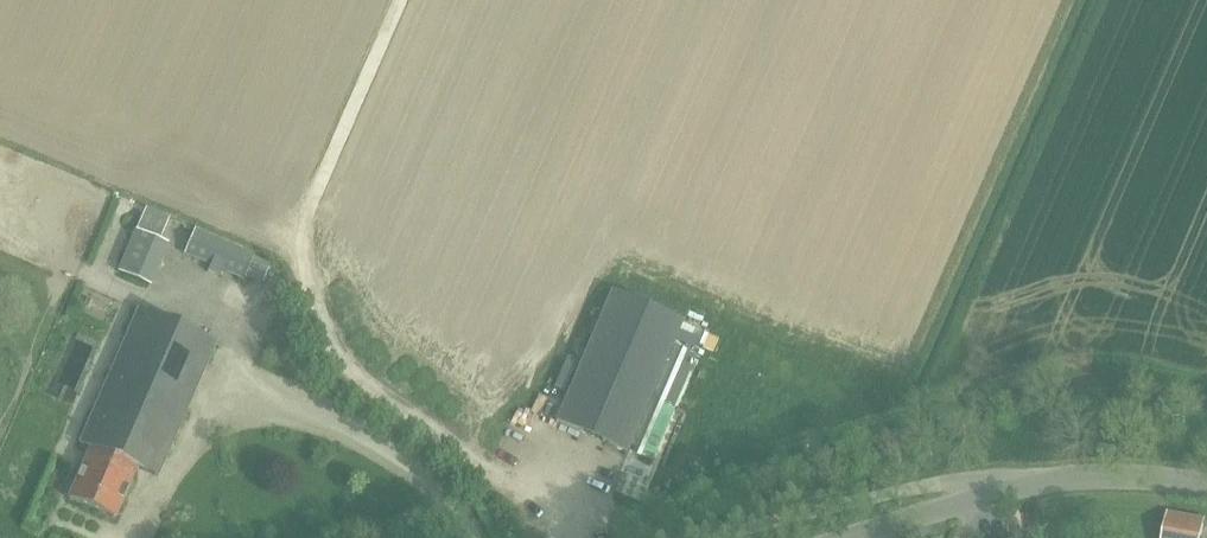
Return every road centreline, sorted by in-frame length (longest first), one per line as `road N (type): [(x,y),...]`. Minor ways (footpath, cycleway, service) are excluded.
road 1 (track): [(554,481),(480,464),(349,368),(321,324),(299,245),(406,0)]
road 2 (unclassified): [(1206,484),(1111,475),(1055,480),(847,537)]

